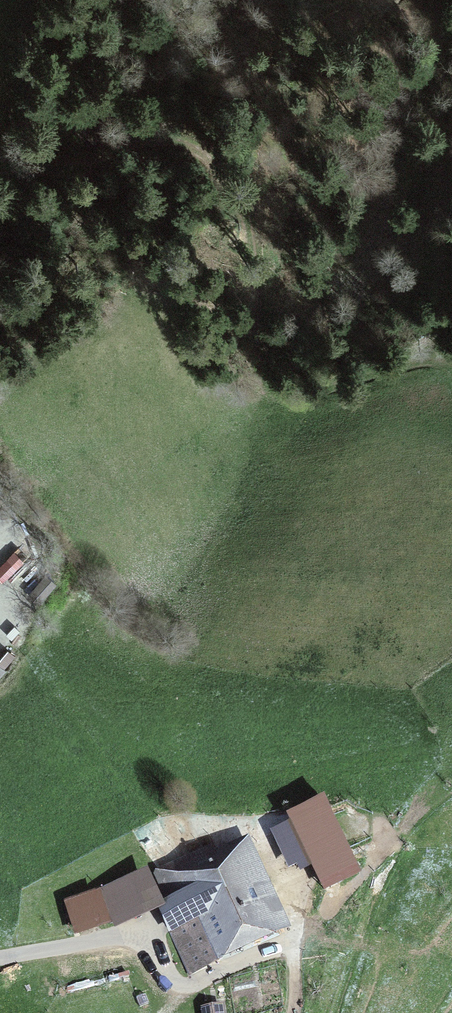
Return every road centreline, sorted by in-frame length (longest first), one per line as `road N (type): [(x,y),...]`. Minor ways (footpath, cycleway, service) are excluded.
road 1 (track): [(51,0),(68,104),(83,132),(189,139),(236,186),(254,238),(259,362),(269,388)]
road 2 (track): [(9,0),(16,190),(28,207),(99,250),(121,281)]

